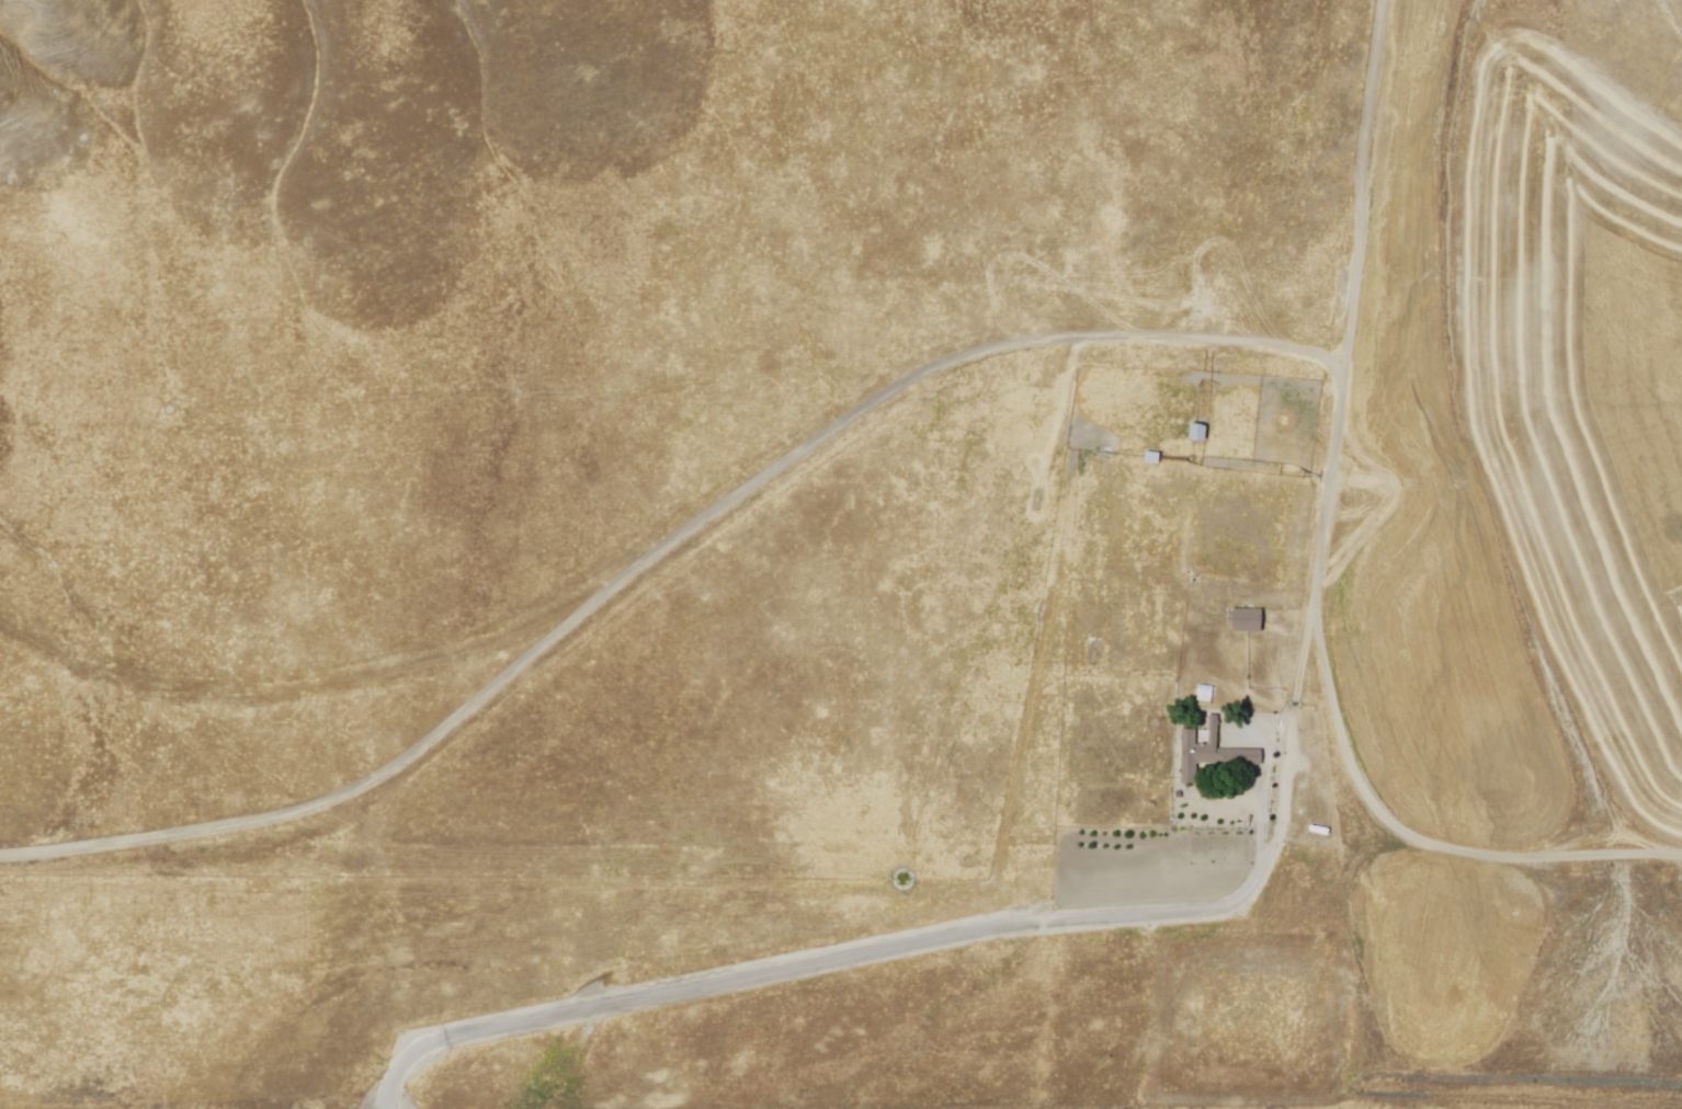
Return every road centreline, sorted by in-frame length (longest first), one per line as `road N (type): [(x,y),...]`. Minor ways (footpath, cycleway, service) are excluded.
road 1 (track): [(386,1108),(389,1084),(405,1062),(448,1037),(1008,919),(1239,896),(1273,838),(1343,367),(1387,0)]
road 2 (track): [(1343,367),(1098,330),(945,357),(468,710),(391,779),(266,823),(0,854)]

